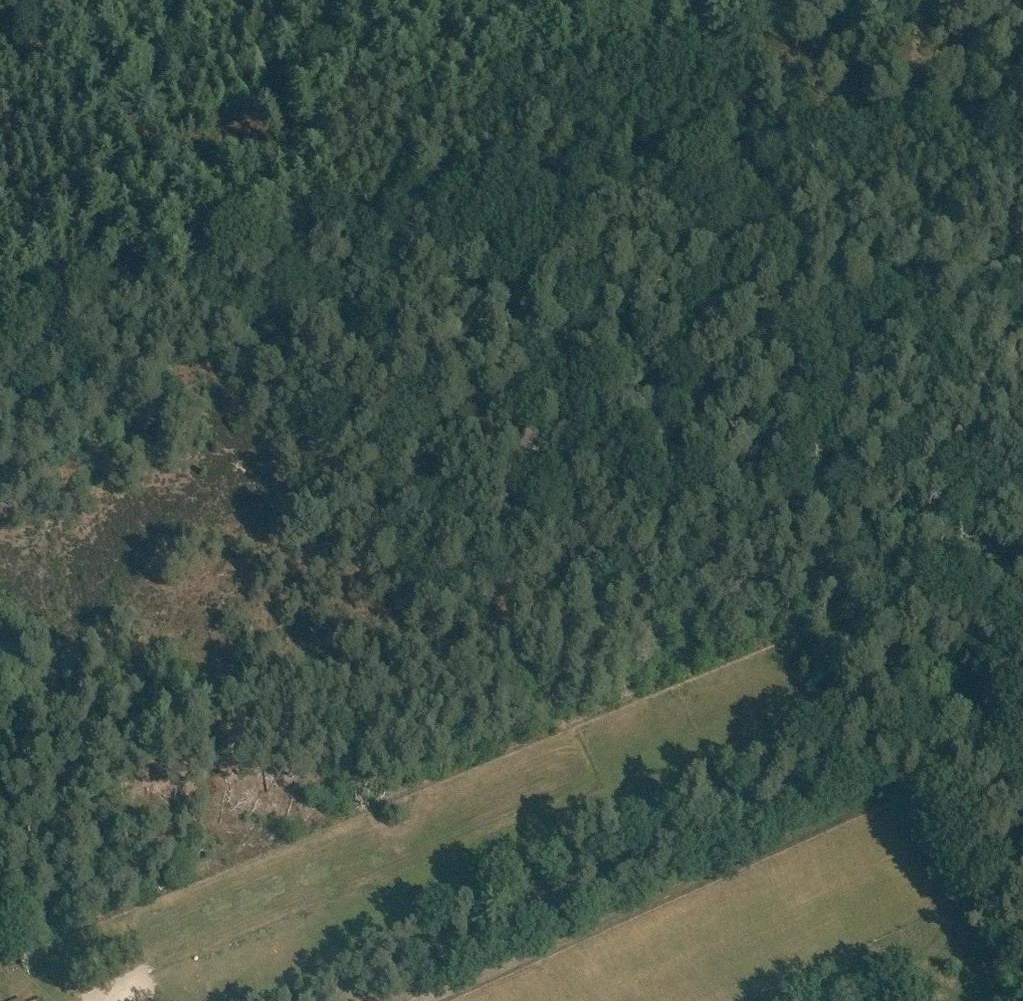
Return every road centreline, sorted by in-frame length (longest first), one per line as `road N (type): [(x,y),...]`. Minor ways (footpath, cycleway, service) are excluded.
road 1 (track): [(1022,77),(562,180),(520,200),(0,338)]

